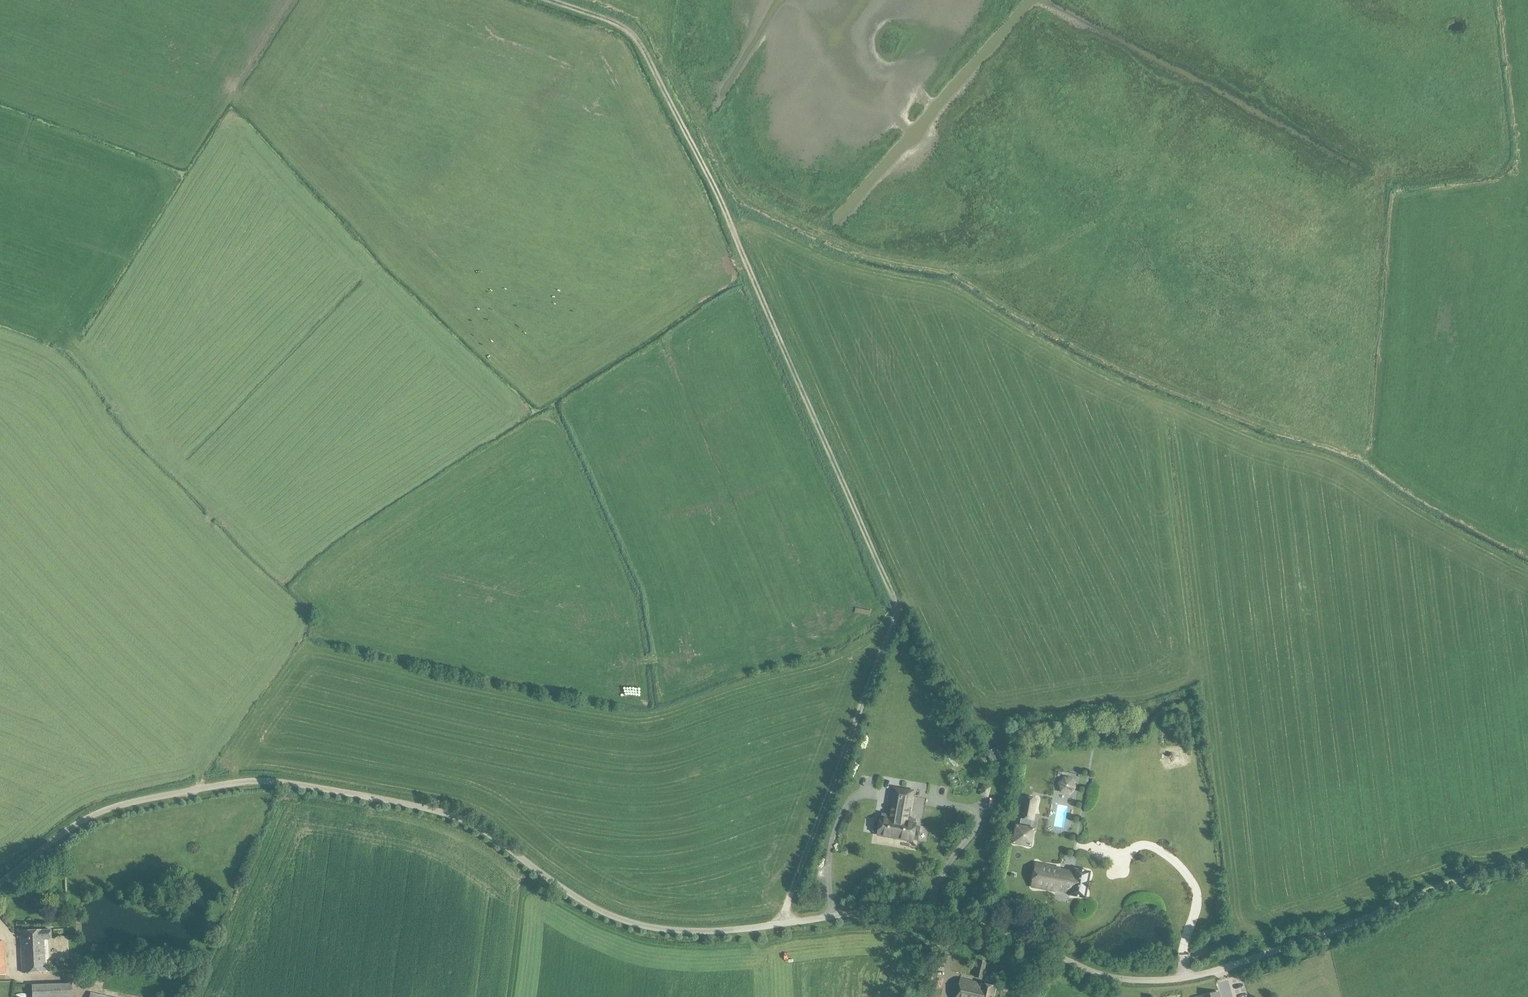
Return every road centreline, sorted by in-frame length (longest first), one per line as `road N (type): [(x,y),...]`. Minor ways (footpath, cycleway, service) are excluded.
road 1 (unclassified): [(1527,863),(1446,885),(1237,964),(1150,980),(1104,975),(996,930),(901,910),(719,931),(645,926),(582,901),(456,817),(274,782),(108,810),(0,883)]
road 2 (track): [(550,0),(632,32),(712,182),(898,608),(781,924)]
road 3 (track): [(673,60),(738,194),(832,244),(970,272),(1023,263),(1112,220),(1370,183),(1394,165),(1474,31),(1477,0)]

